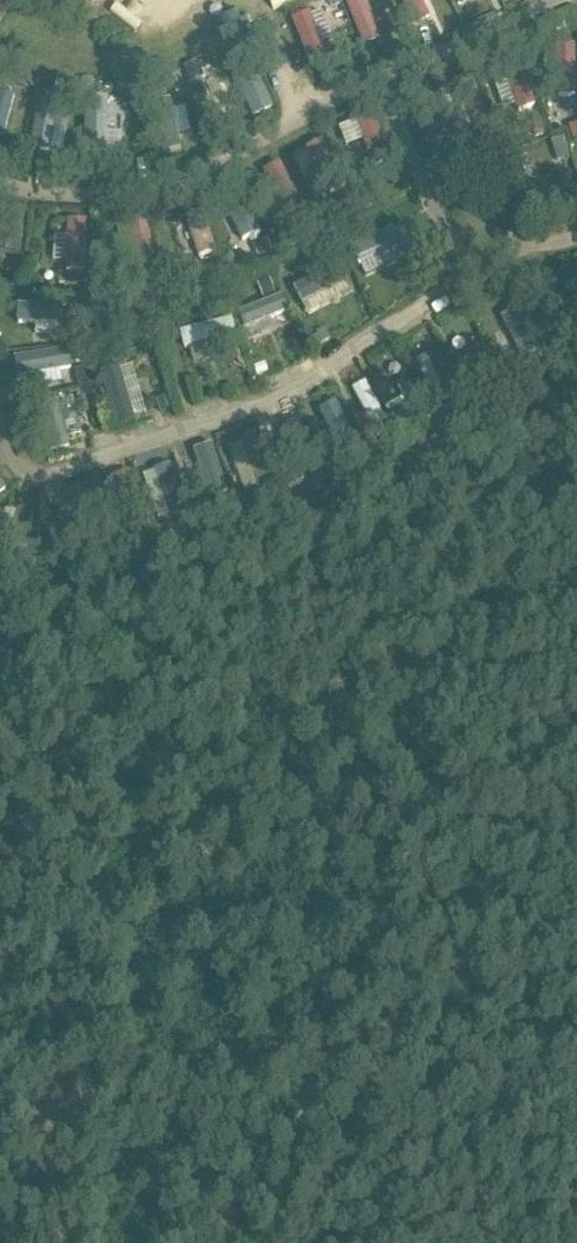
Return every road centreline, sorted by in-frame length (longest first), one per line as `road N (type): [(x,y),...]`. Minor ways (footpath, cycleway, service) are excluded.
road 1 (track): [(576,990),(0,1123)]

